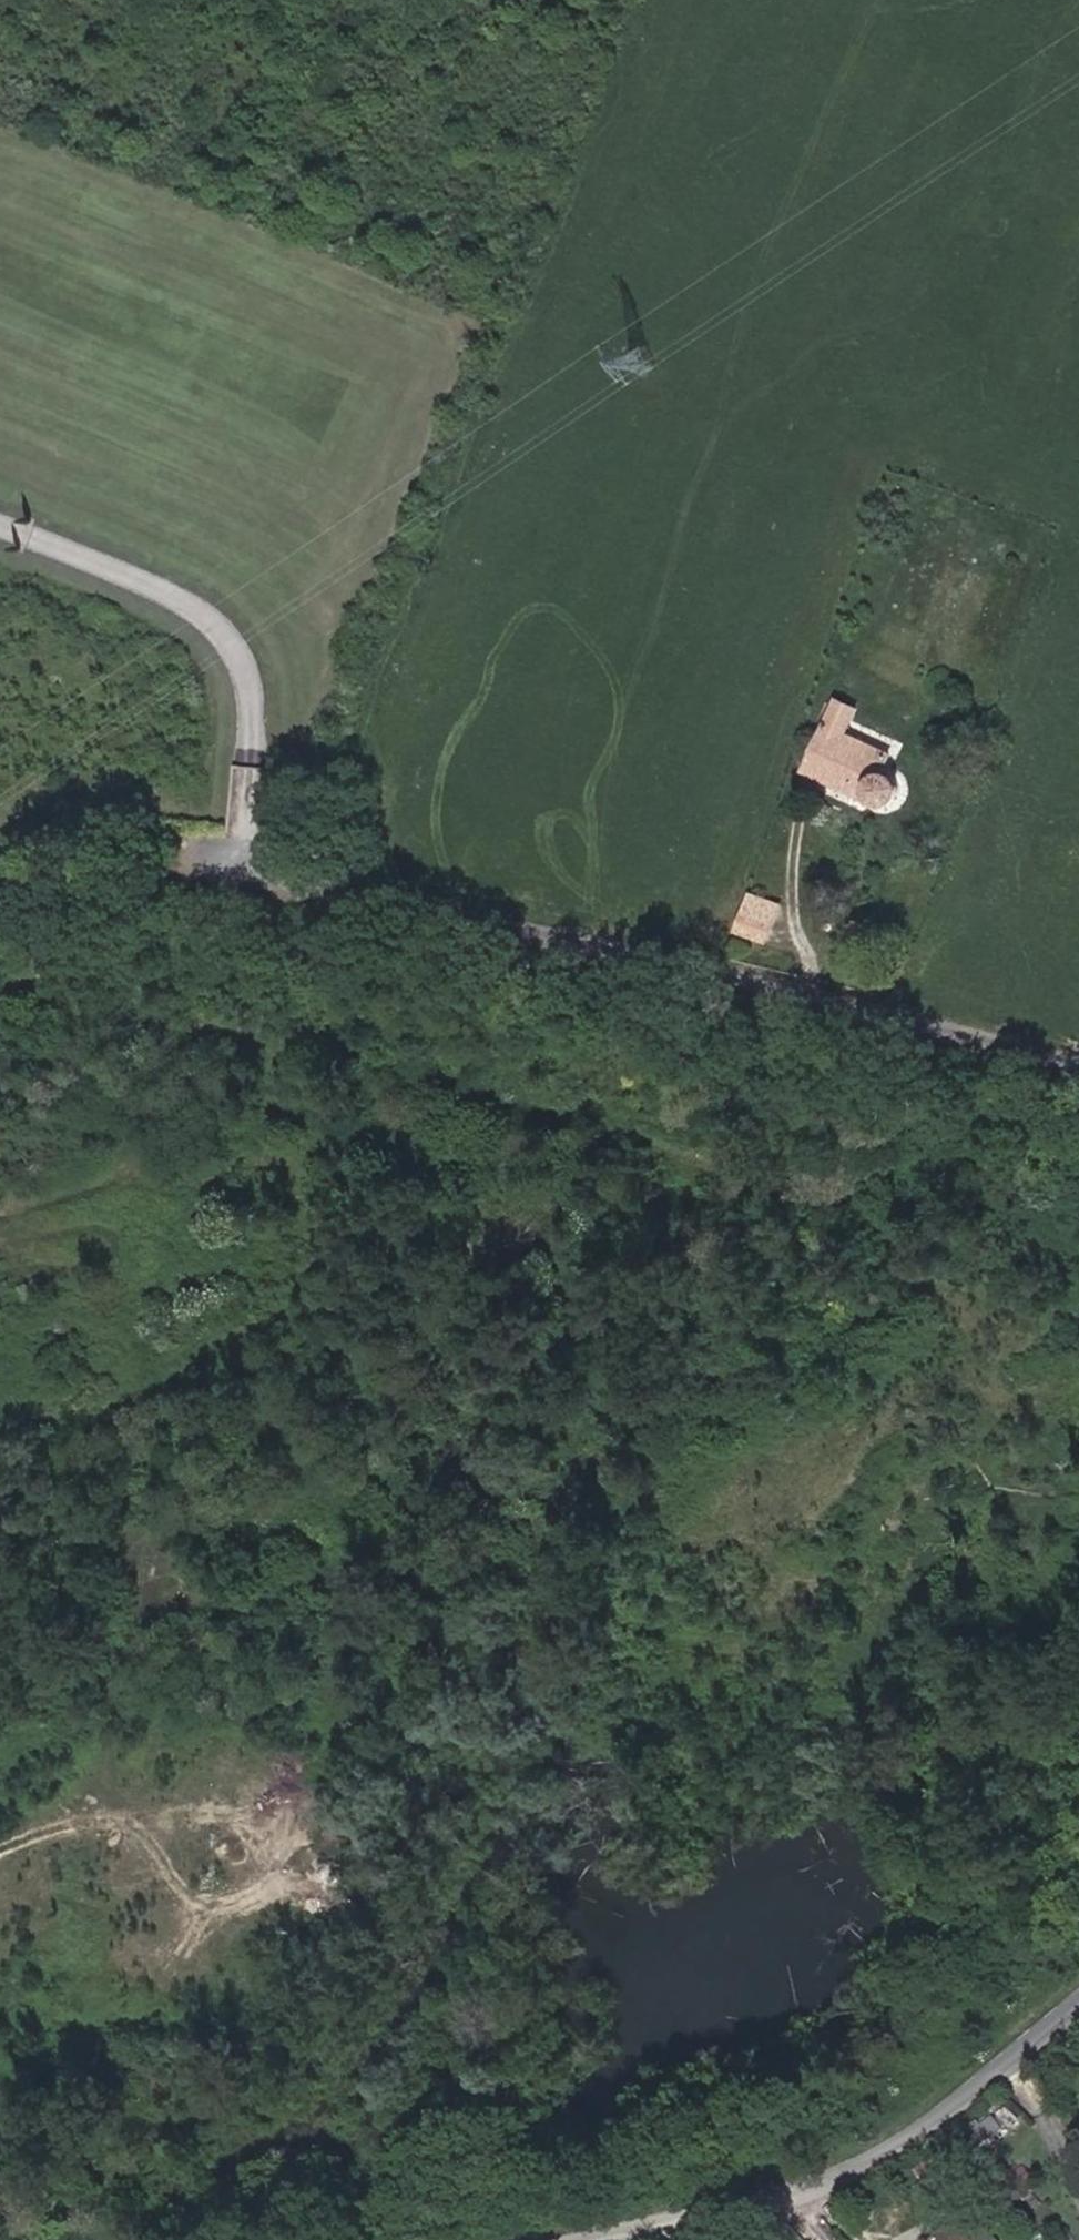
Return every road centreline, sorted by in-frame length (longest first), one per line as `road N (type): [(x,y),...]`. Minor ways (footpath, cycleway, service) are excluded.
road 1 (residential): [(578,2239),(887,2153),(1078,1996)]

